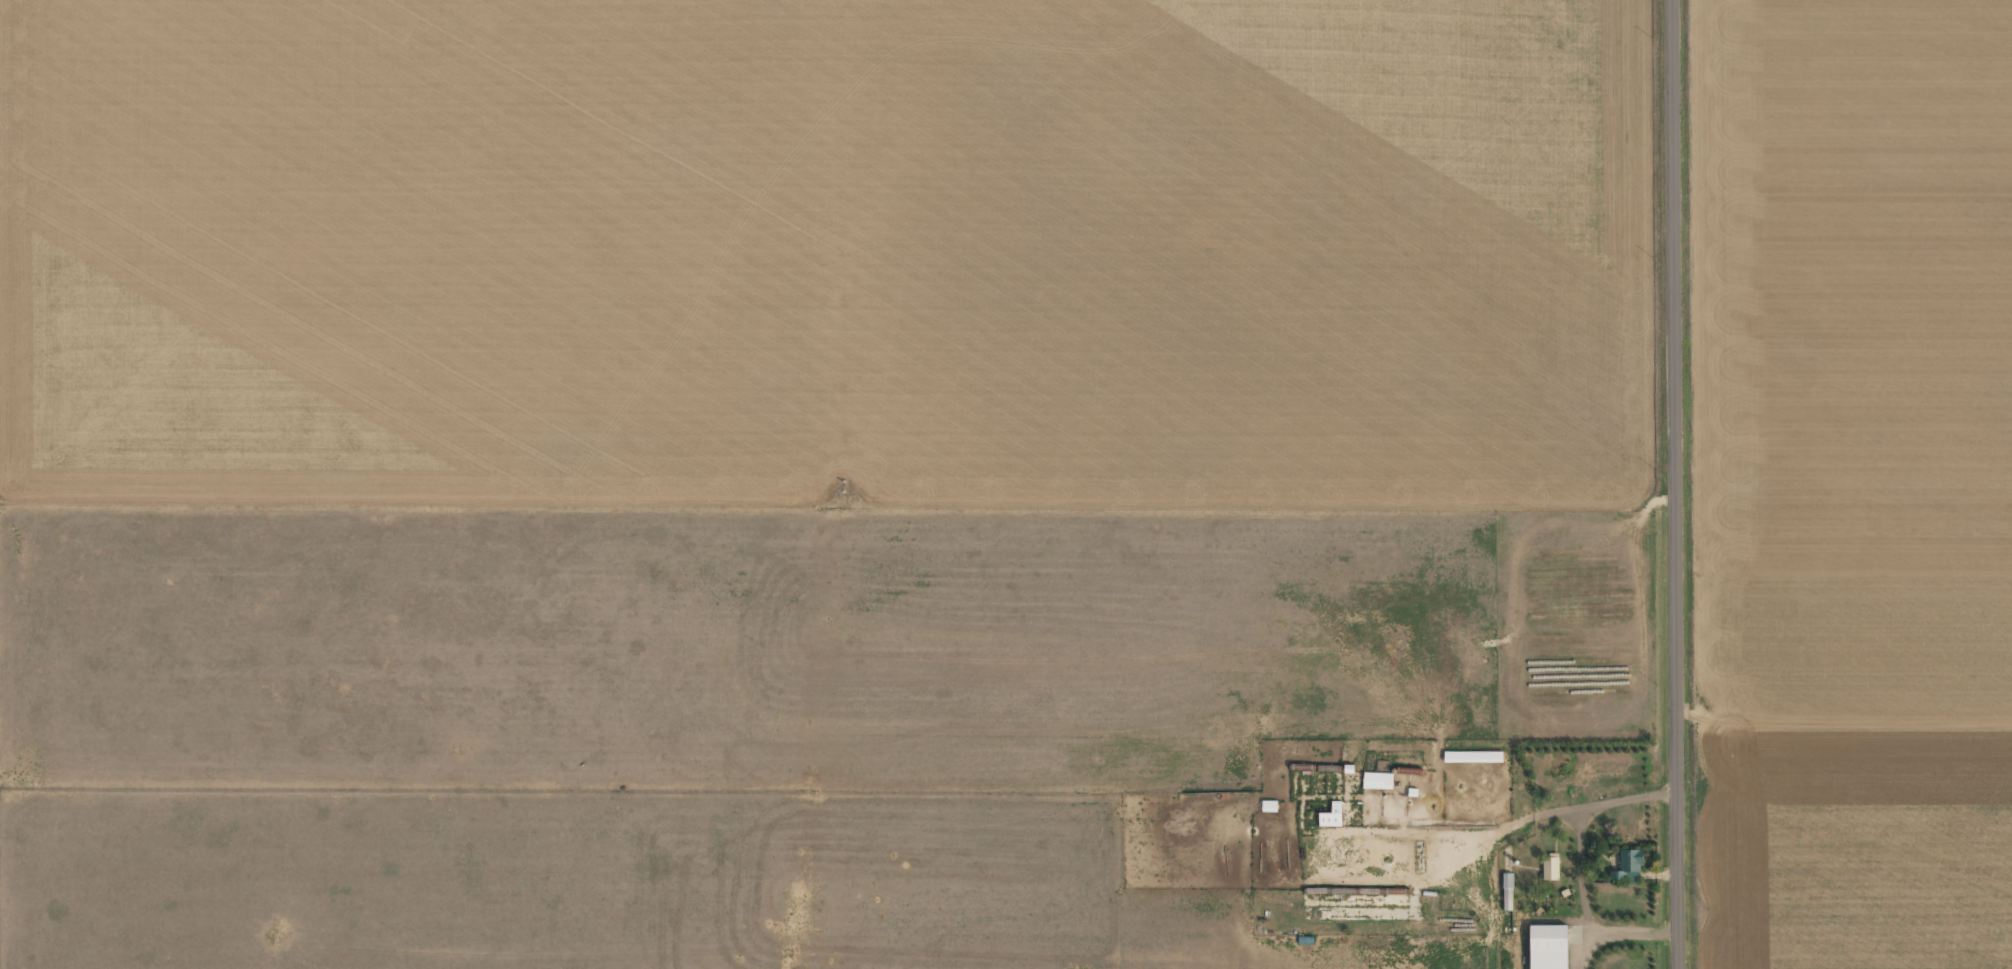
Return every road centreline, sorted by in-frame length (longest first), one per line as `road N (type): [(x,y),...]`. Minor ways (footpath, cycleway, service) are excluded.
road 1 (residential): [(1680,968),(1672,0)]

